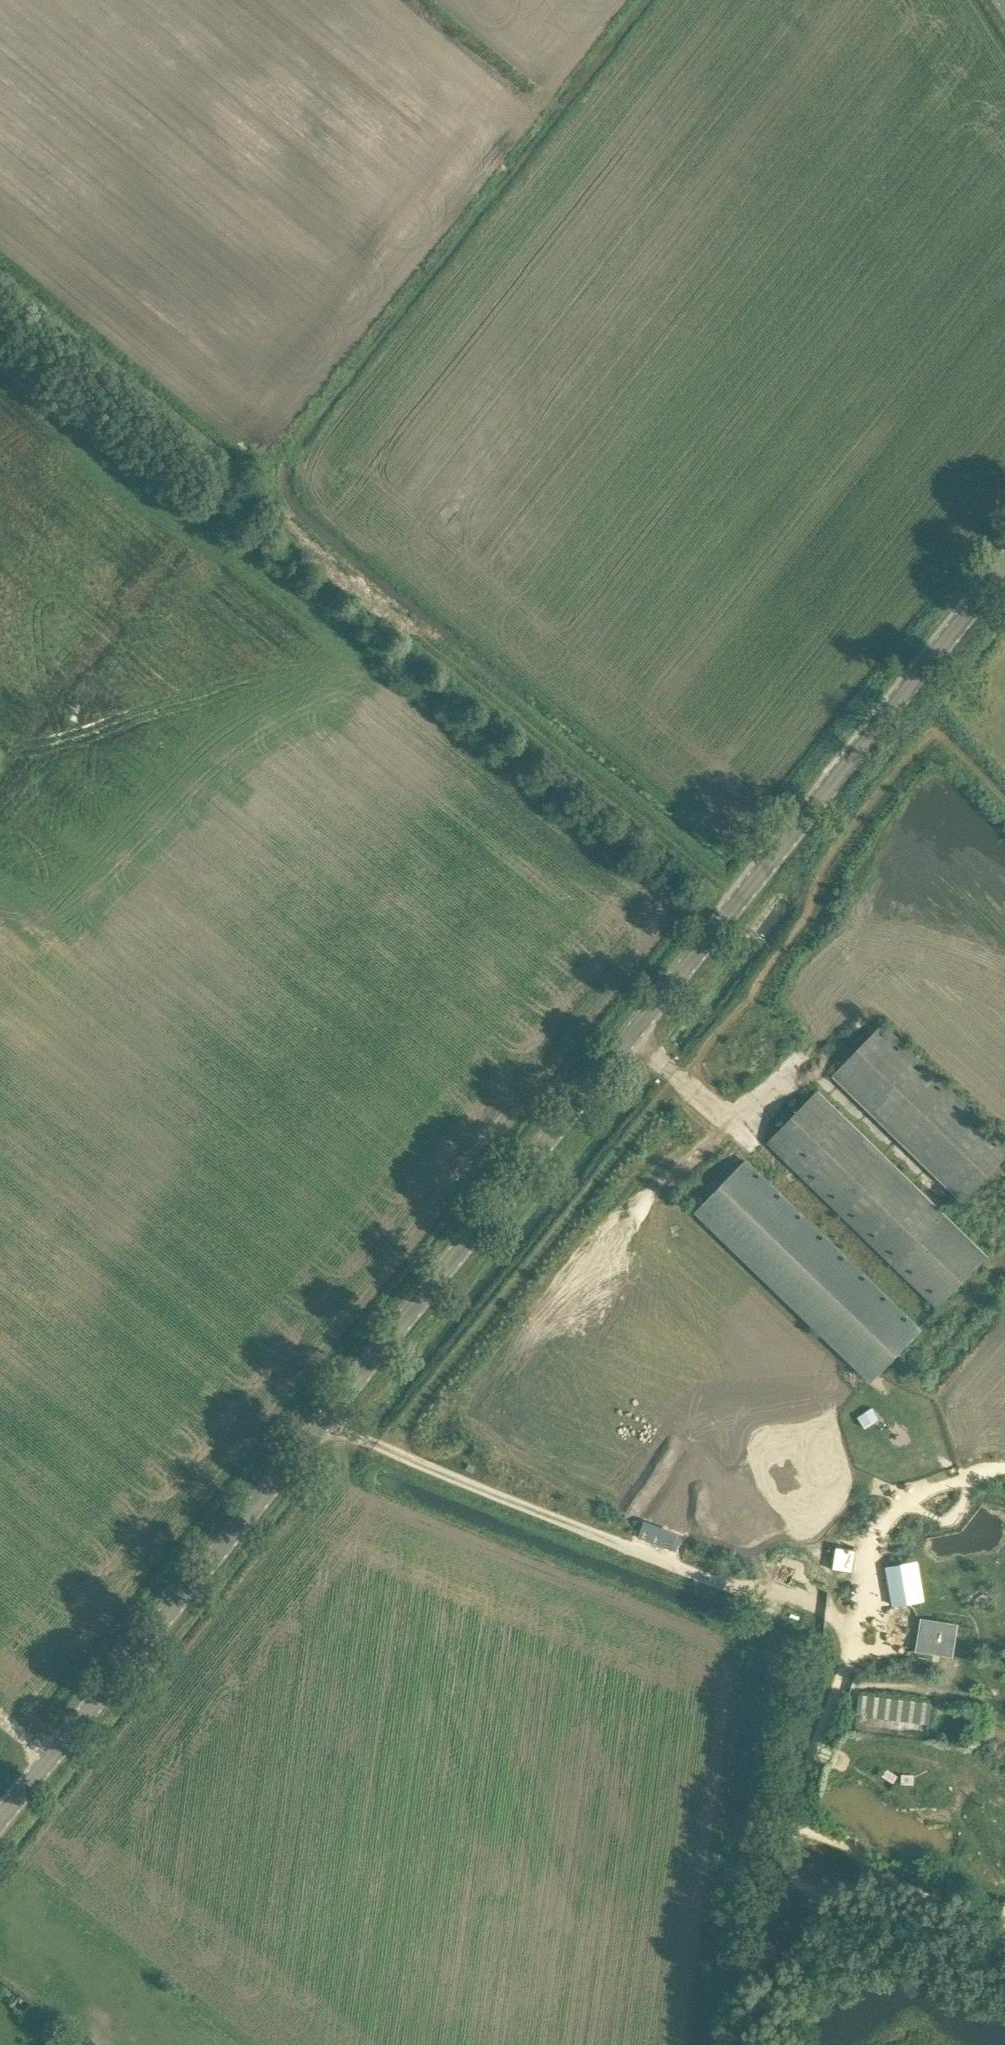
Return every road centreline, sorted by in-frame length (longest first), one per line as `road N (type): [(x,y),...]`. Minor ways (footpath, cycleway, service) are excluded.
road 1 (tertiary): [(0,1819),(1004,569)]
road 2 (track): [(260,477),(0,778)]

